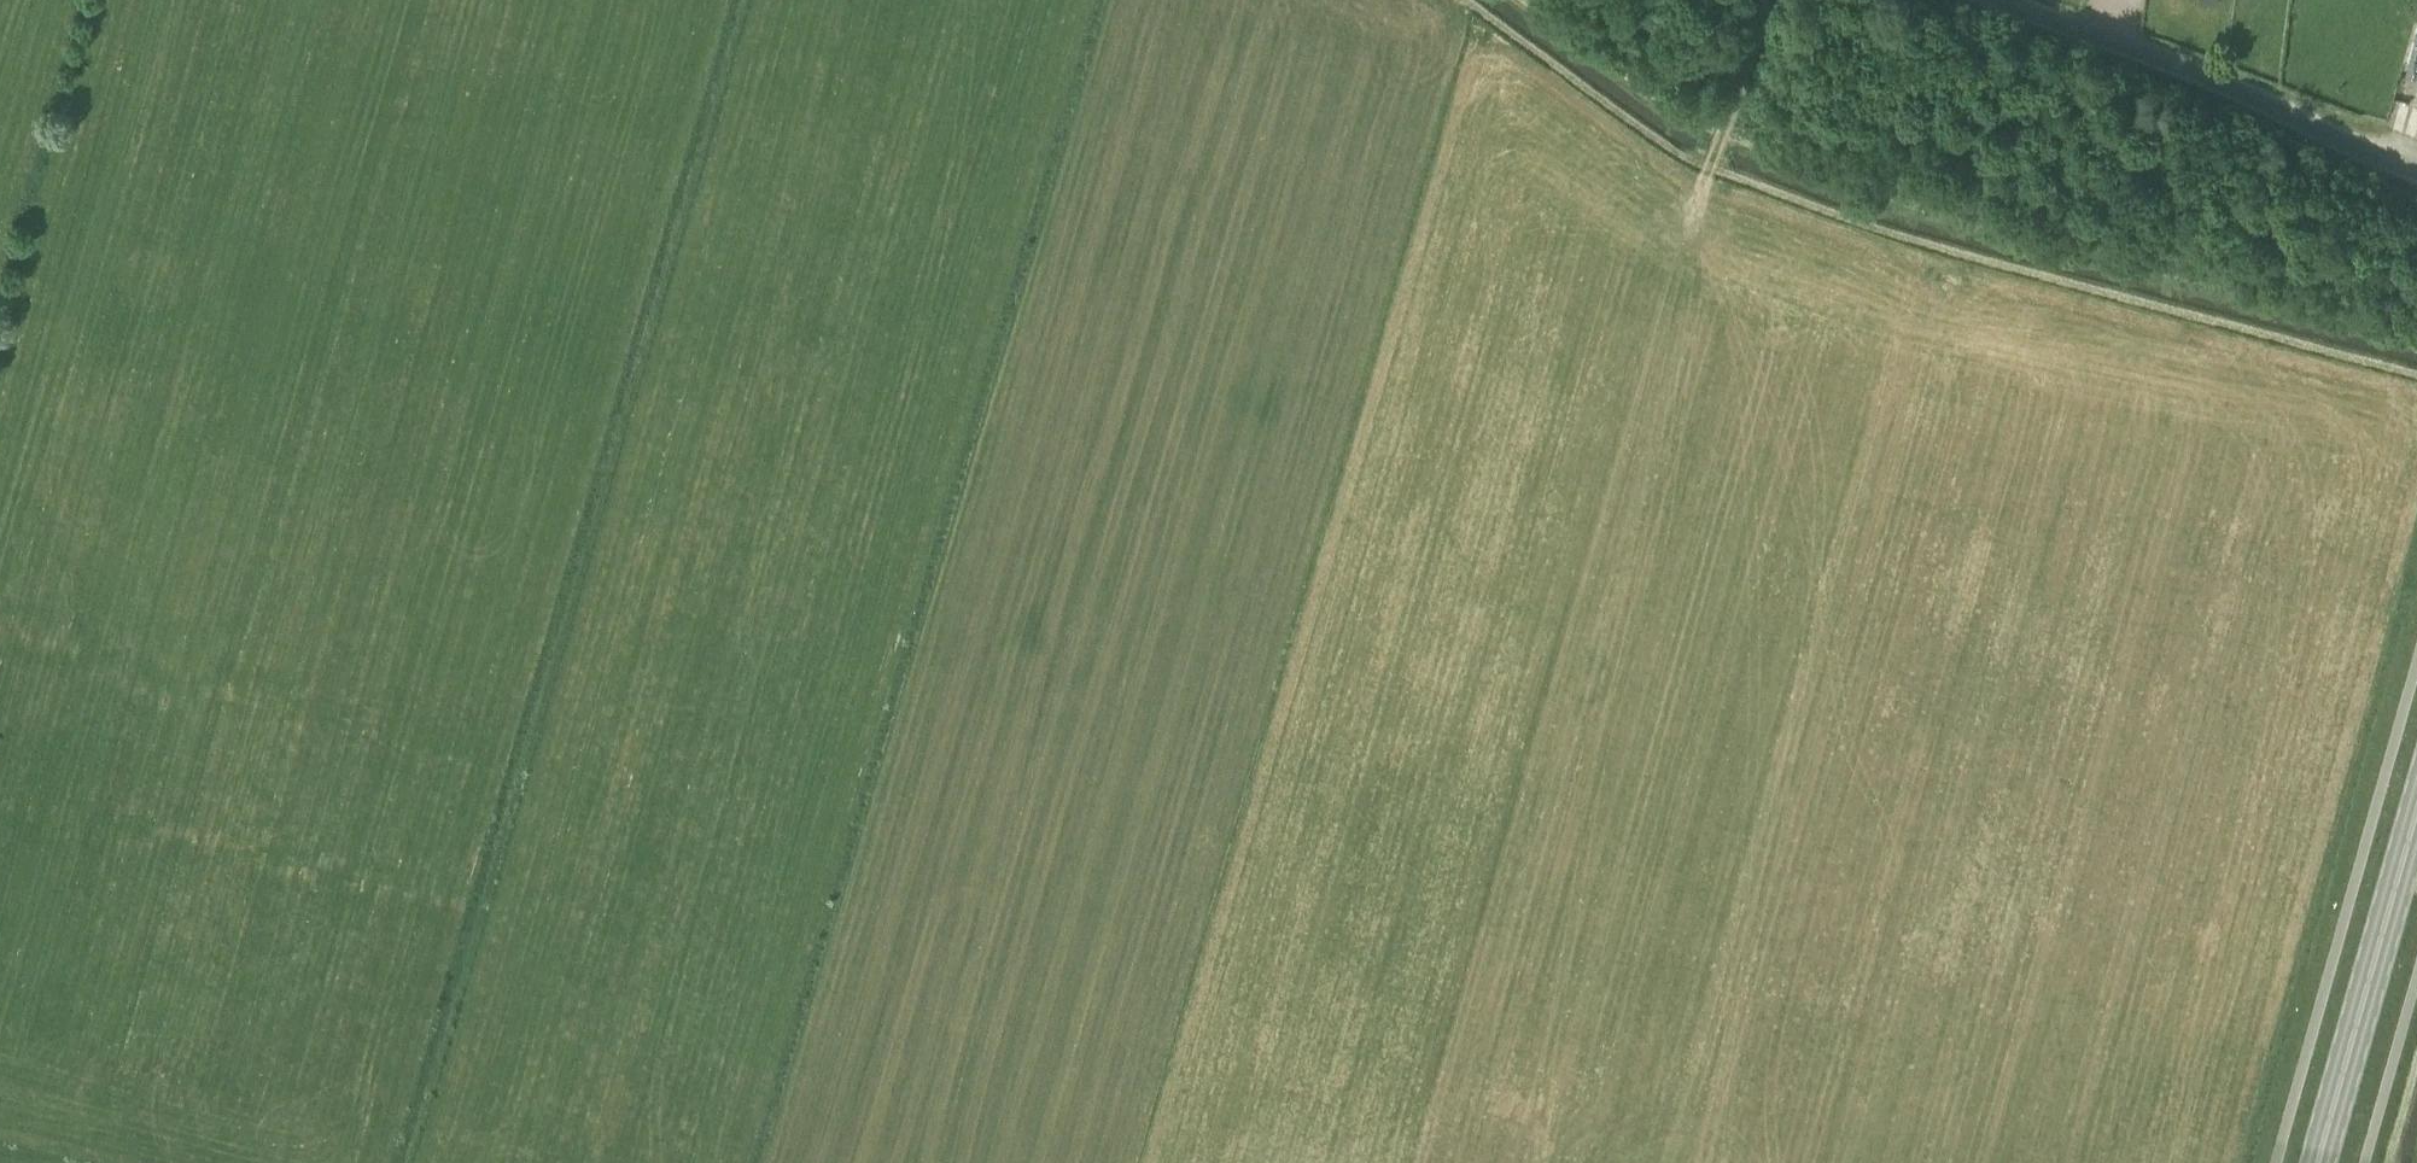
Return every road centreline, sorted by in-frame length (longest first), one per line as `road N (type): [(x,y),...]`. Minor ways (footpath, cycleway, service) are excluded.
road 1 (unclassified): [(2416,170),(2230,85),(2009,0)]
road 2 (primary): [(2315,1162),(2416,816)]

